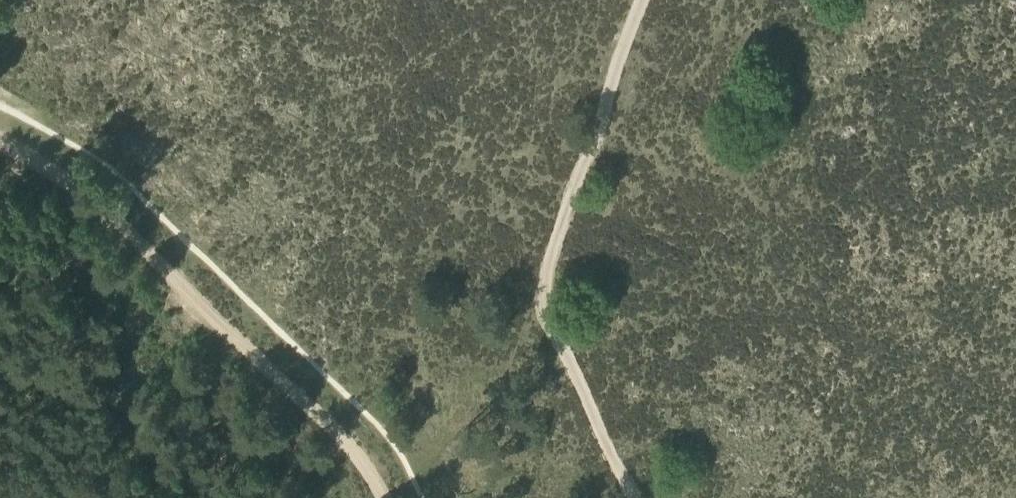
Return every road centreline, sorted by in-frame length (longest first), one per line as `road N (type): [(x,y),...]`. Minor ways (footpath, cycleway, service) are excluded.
road 1 (track): [(626,497),(549,316),(545,283),(644,0)]
road 2 (track): [(0,144),(61,177),(143,245),(329,426),(383,497)]

